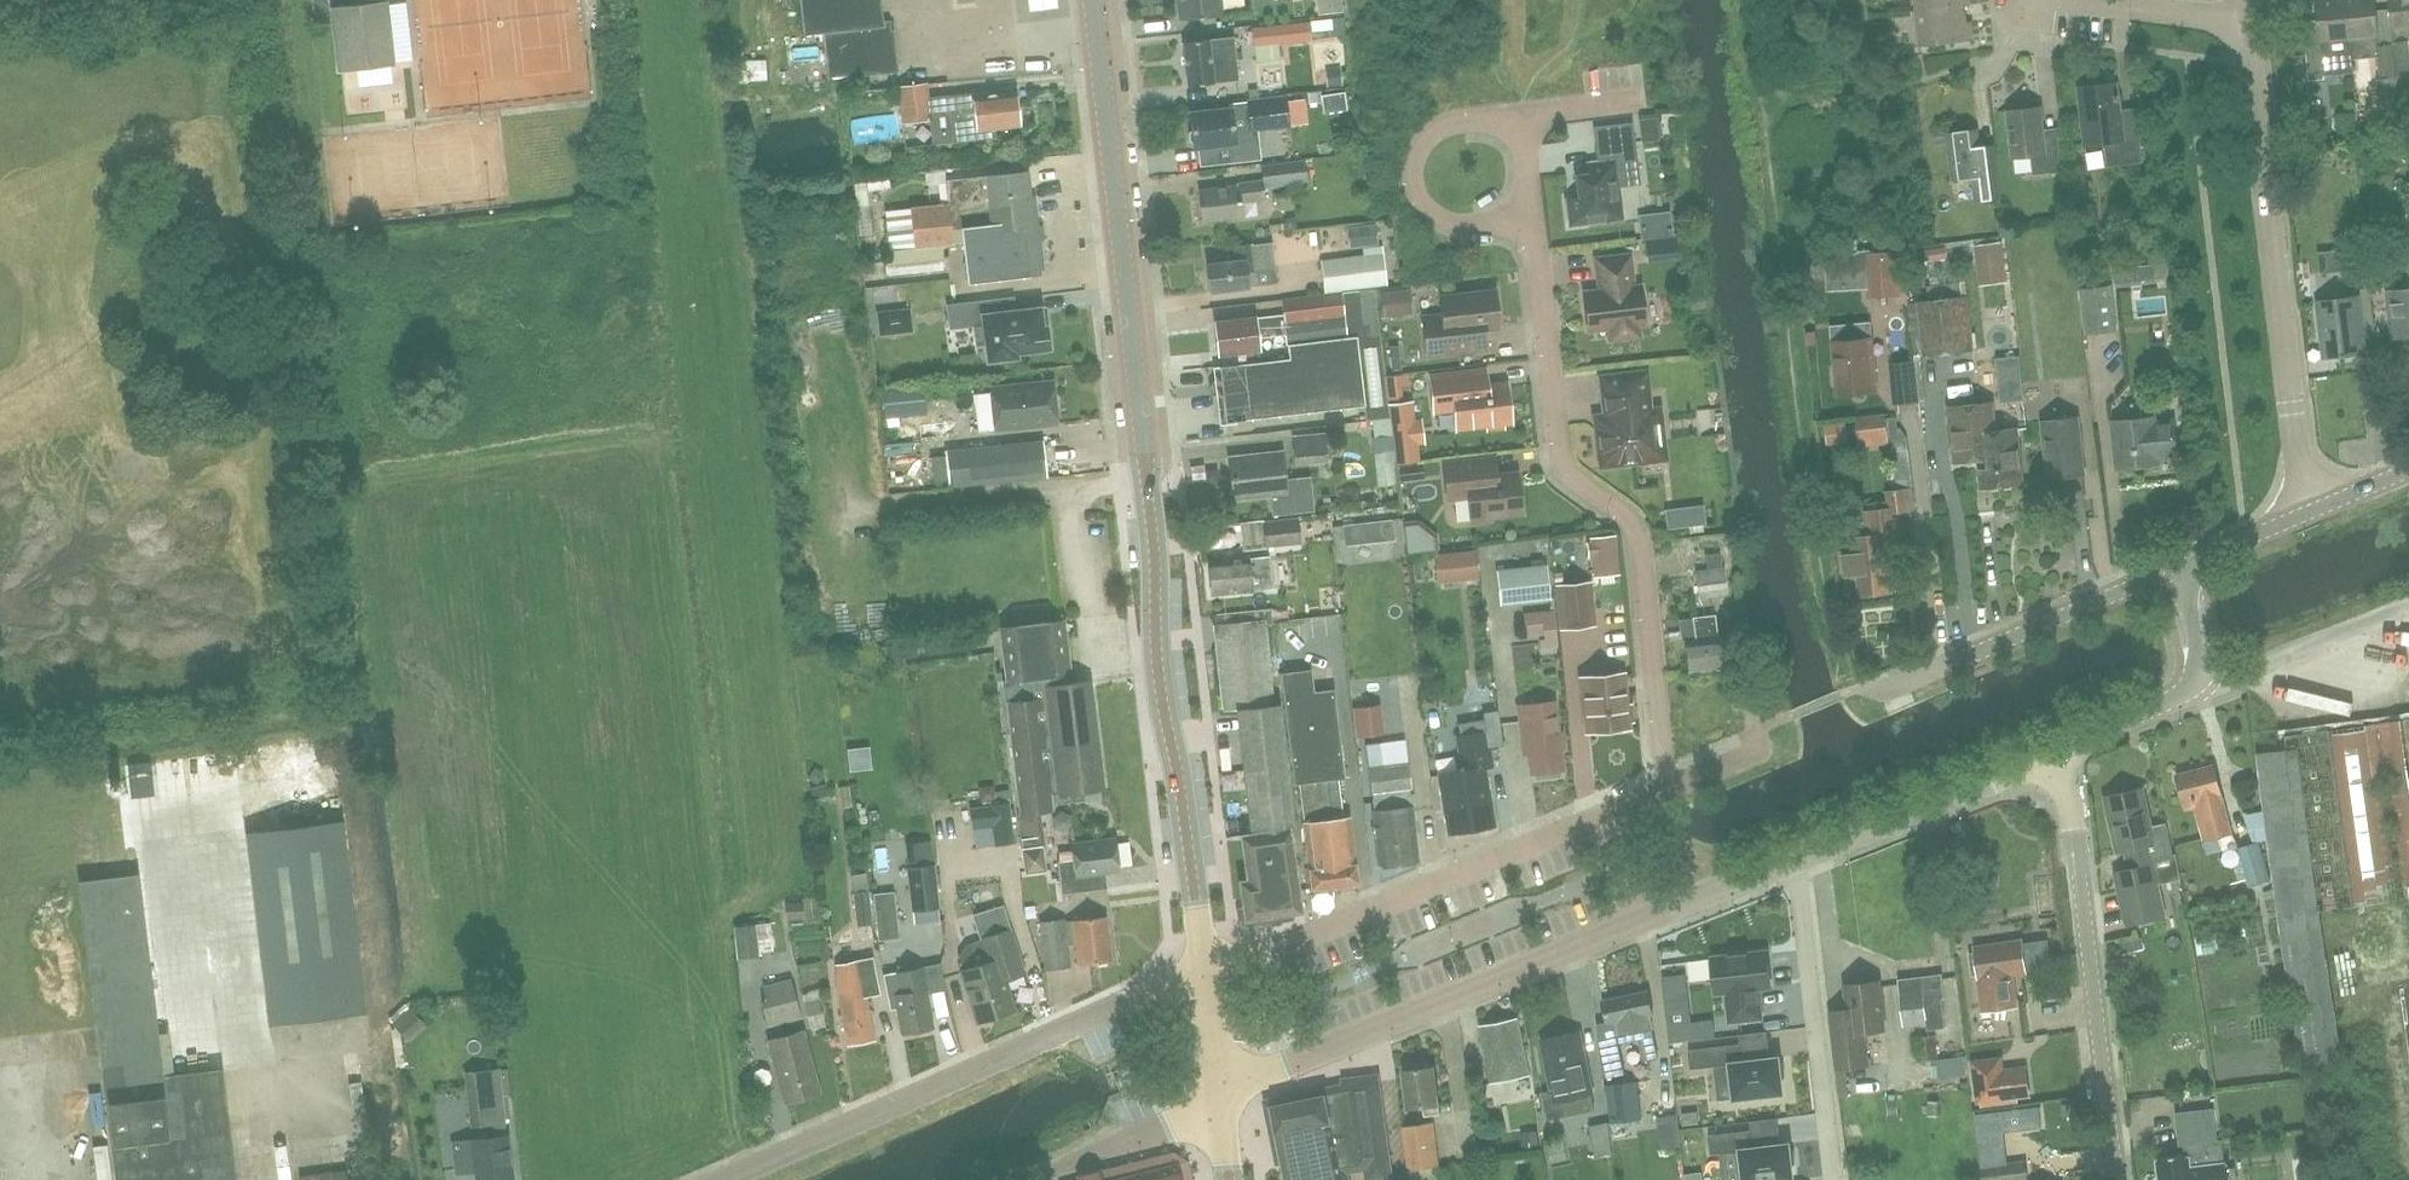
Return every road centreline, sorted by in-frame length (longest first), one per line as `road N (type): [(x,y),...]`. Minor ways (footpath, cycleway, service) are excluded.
road 1 (tertiary): [(1204,972),(1159,681),(1154,540),(1092,0)]
road 2 (unclassified): [(1220,1092),(1797,860)]
road 3 (residential): [(1667,794),(1641,535),(1563,469),(1532,222)]
road 4 (unclassified): [(1204,972),(724,1179)]
road 5 (residential): [(2312,511),(2253,48),(2241,10)]
road 6 (residential): [(1204,972),(1667,794)]
road 7 (unclassified): [(2115,1179),(2073,817),(2050,752)]
road 8 (residential): [(1842,694),(1892,687),(2190,574)]
road 9 (residential): [(1797,860),(1833,1179)]
road 10 (residential): [(1532,222),(1451,221),(1422,205),(1414,186),(1415,159),(1429,135),(1521,113)]
road 11 (unclassified): [(1797,860),(2050,752)]
road 12 (unclassified): [(2198,680),(2246,674),(2408,605)]
road 13 (unclassified): [(1032,1179),(1220,1092)]
road 14 (residential): [(2241,10),(2203,17),(2063,0)]
road 15 (unclassified): [(2050,752),(2198,680)]
road 16 (residential): [(1667,794),(1749,759),(1756,729),(1793,715)]
road 17 (unclassified): [(2190,574),(2209,555),(2312,511)]
road 18 (tertiary): [(1220,1092),(1204,972)]

